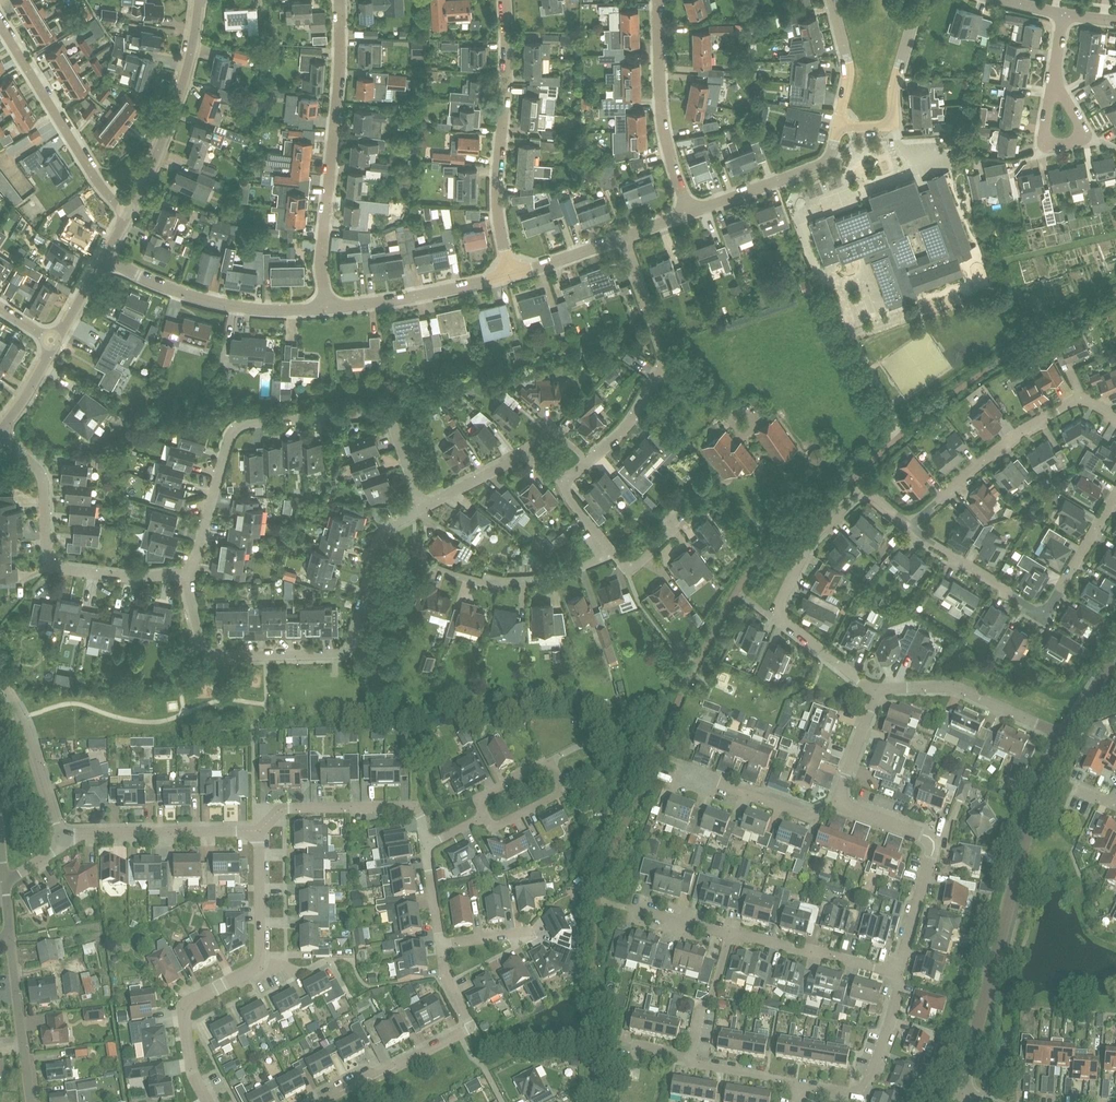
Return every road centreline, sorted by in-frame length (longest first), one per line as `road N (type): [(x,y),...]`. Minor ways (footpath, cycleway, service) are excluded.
road 1 (residential): [(190,578),(241,427),(386,418),(422,508)]
road 2 (residential): [(422,508),(384,538),(356,638),(337,657),(218,657),(203,647),(190,578)]
road 3 (residential): [(962,1091),(1031,816),(1064,736)]
road 4 (residential): [(326,311),(339,0)]
road 5 (residential): [(910,525),(1045,616),(1115,495)]
road 6 (residential): [(190,578),(55,566),(42,477),(0,434)]
road 7 (residential): [(513,276),(500,193),(510,44),(506,0)]
road 8 (residential): [(588,463),(637,417),(666,361),(624,242)]
road 9 (residential): [(910,525),(996,452),(1075,403),(1115,415)]
road 10 (residential): [(898,974),(935,844),(836,803)]
road 11 (residential): [(130,210),(102,188),(0,23)]
road 12 (residential): [(105,262),(205,301),(326,311)]
road 13 (residential): [(130,210),(179,95),(199,0)]
road 14 (residential): [(773,617),(810,541),(860,490),(910,525)]
road 15 (residential): [(691,213),(661,101),(660,0)]
road 16 (residential): [(62,845),(83,834),(261,831)]
road 17 (residential): [(1064,736),(958,687),(875,689)]
road 18 (residential): [(261,831),(286,811),(405,806),(421,818),(426,846)]
road 19 (residential): [(326,311),(513,276)]
road 20 (residential): [(691,213),(828,164),(846,125)]
road 21 (residential): [(803,1085),(864,1095),(898,974)]
road 22 (residential): [(434,570),(523,582),(611,555)]
road 23 (residential): [(260,966),(189,1009),(195,1073),(211,1101)]
road 24 (residential): [(0,682),(21,718),(62,845)]
road 25 (residential): [(898,974),(730,933)]
road 26 (residential): [(846,125),(890,124),(921,0)]
road 27 (residential): [(836,803),(810,816),(684,767)]
road 28 (residential): [(31,1101),(10,939)]
road 29 (residential): [(330,1101),(460,1036)]
road 30 (residential): [(260,966),(261,831)]
road 31 (residential): [(692,1054),(730,933)]
road 32 (residential): [(875,689),(773,617)]
road 33 (residential): [(803,1085),(690,1063),(692,1054)]
road 34 (residential): [(836,803),(875,689)]

